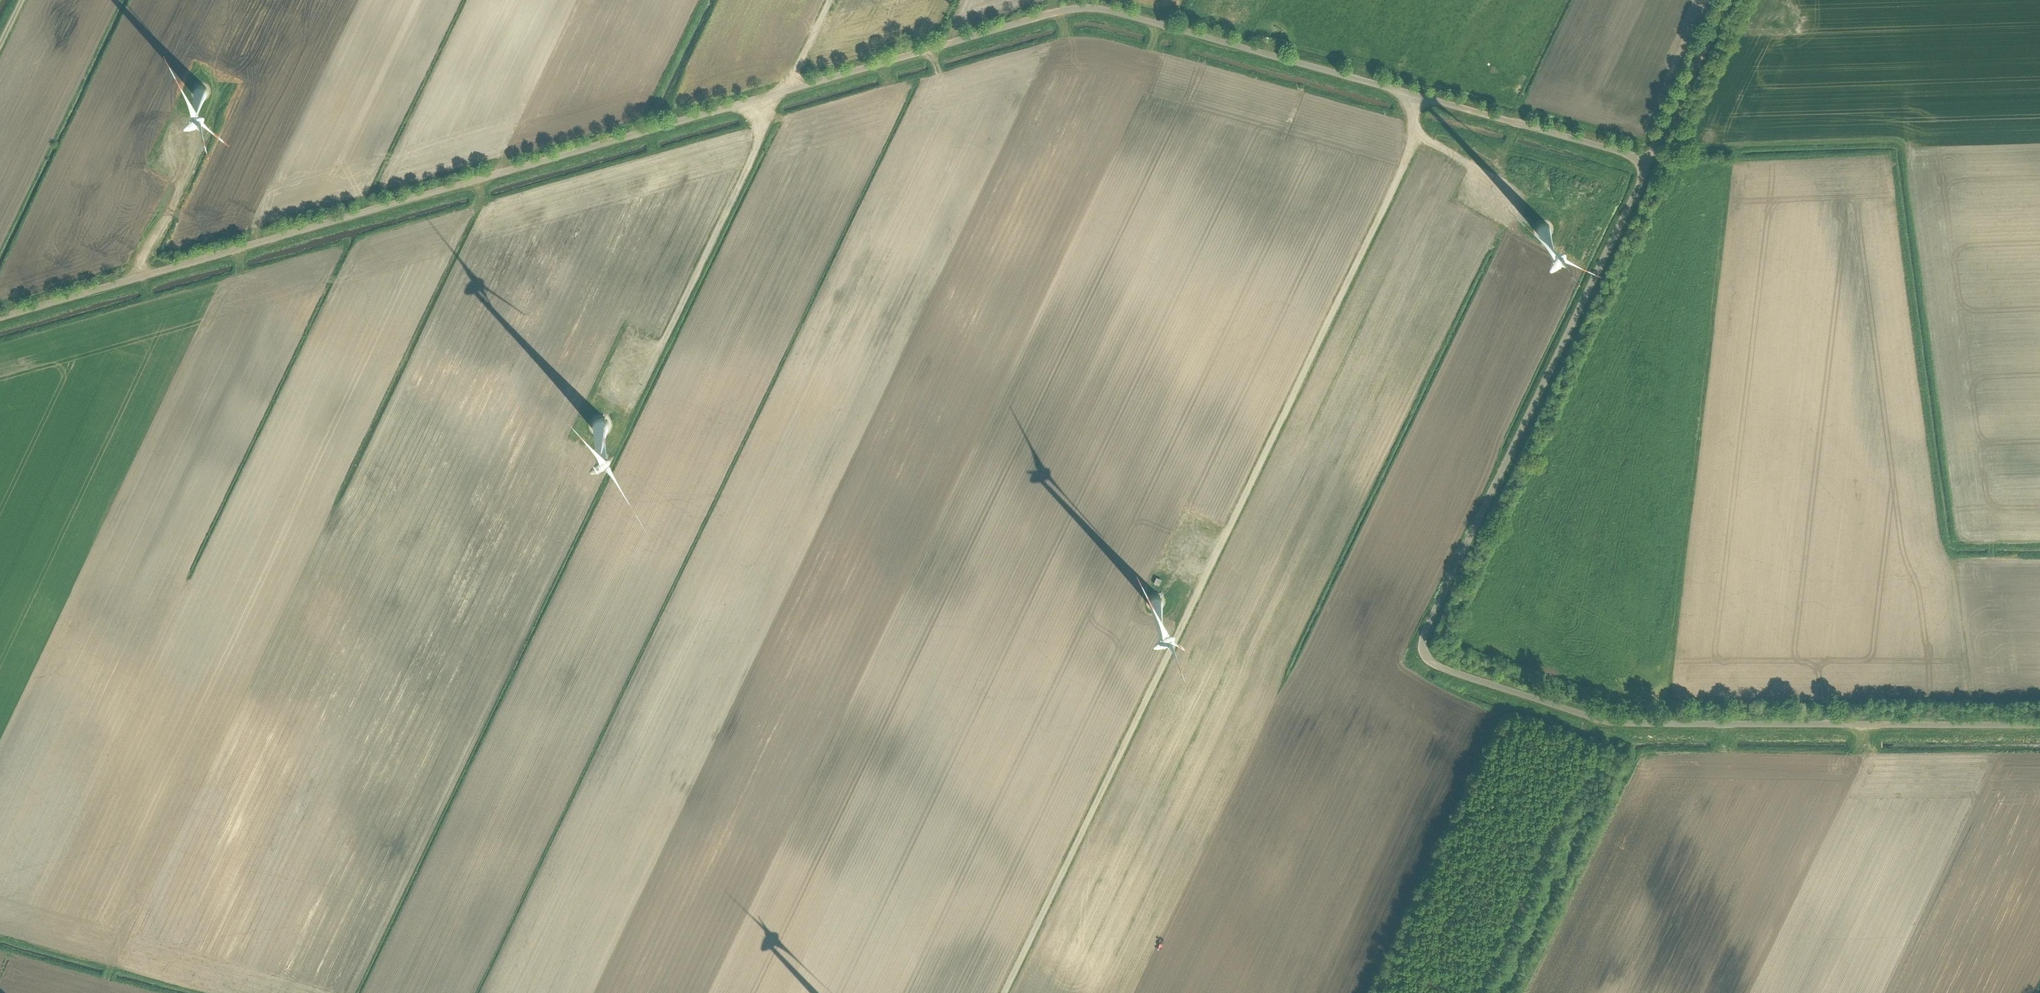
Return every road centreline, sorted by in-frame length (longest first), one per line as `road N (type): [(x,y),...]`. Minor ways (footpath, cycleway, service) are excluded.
road 1 (unclassified): [(0,316),(1076,7),(1115,10),(1643,156),(1421,664),(1601,739),(2039,732)]
road 2 (track): [(1413,93),(1418,130),(1002,992)]
road 3 (track): [(765,94),(760,132),(642,382)]
road 4 (track): [(1643,156),(1660,145),(1727,0)]
road 5 (track): [(131,278),(216,120)]
road 6 (track): [(1418,130),(1534,206)]

